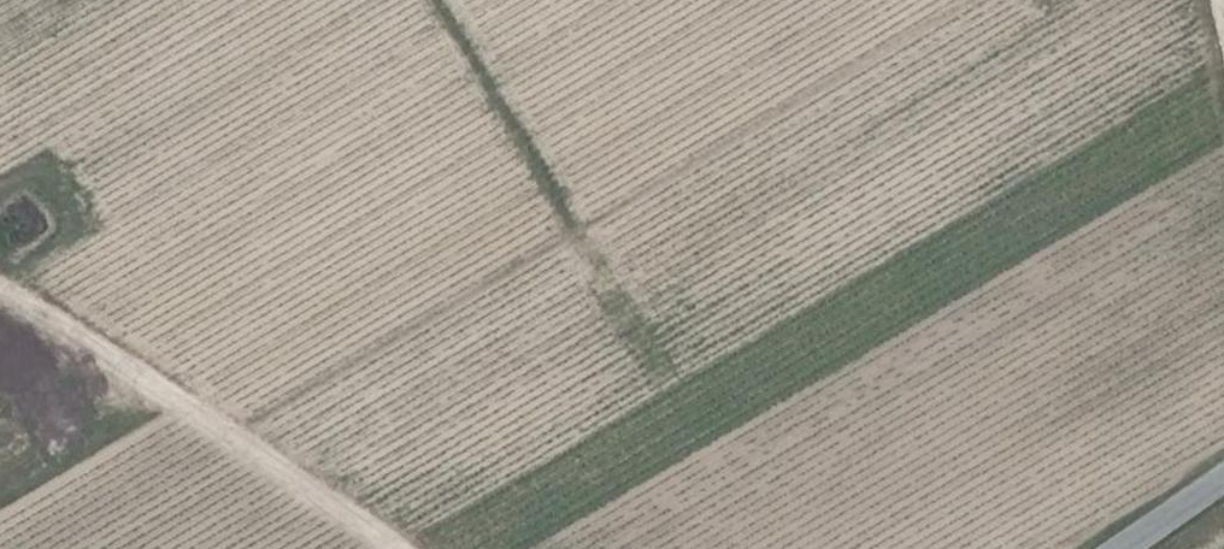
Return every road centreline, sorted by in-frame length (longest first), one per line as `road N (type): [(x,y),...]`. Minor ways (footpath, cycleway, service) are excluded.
road 1 (track): [(0,268),(418,548)]
road 2 (unclassified): [(1112,548),(1223,477)]

